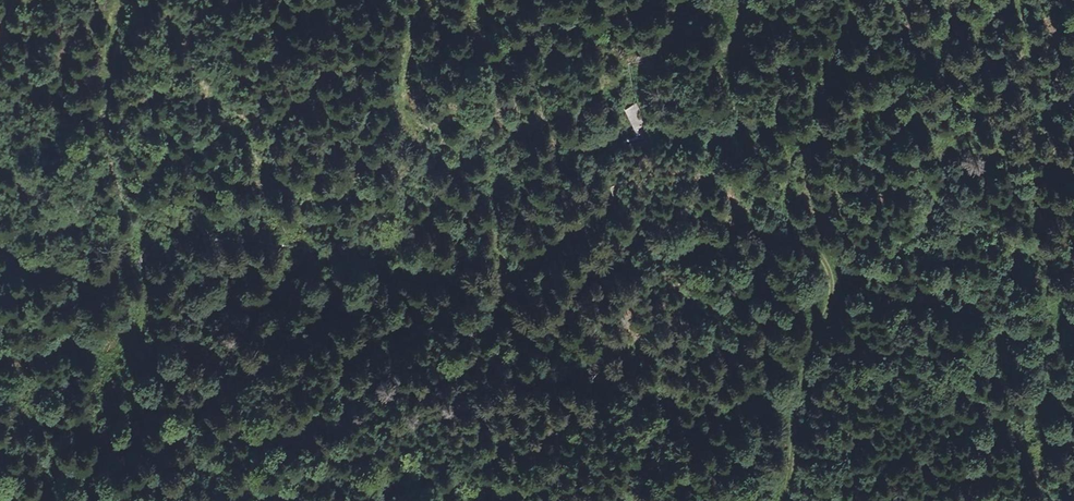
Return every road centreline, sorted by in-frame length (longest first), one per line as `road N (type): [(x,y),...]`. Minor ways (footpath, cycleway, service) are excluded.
road 1 (track): [(741,0),(731,69),(747,175),(810,241),(832,279),(782,500)]

